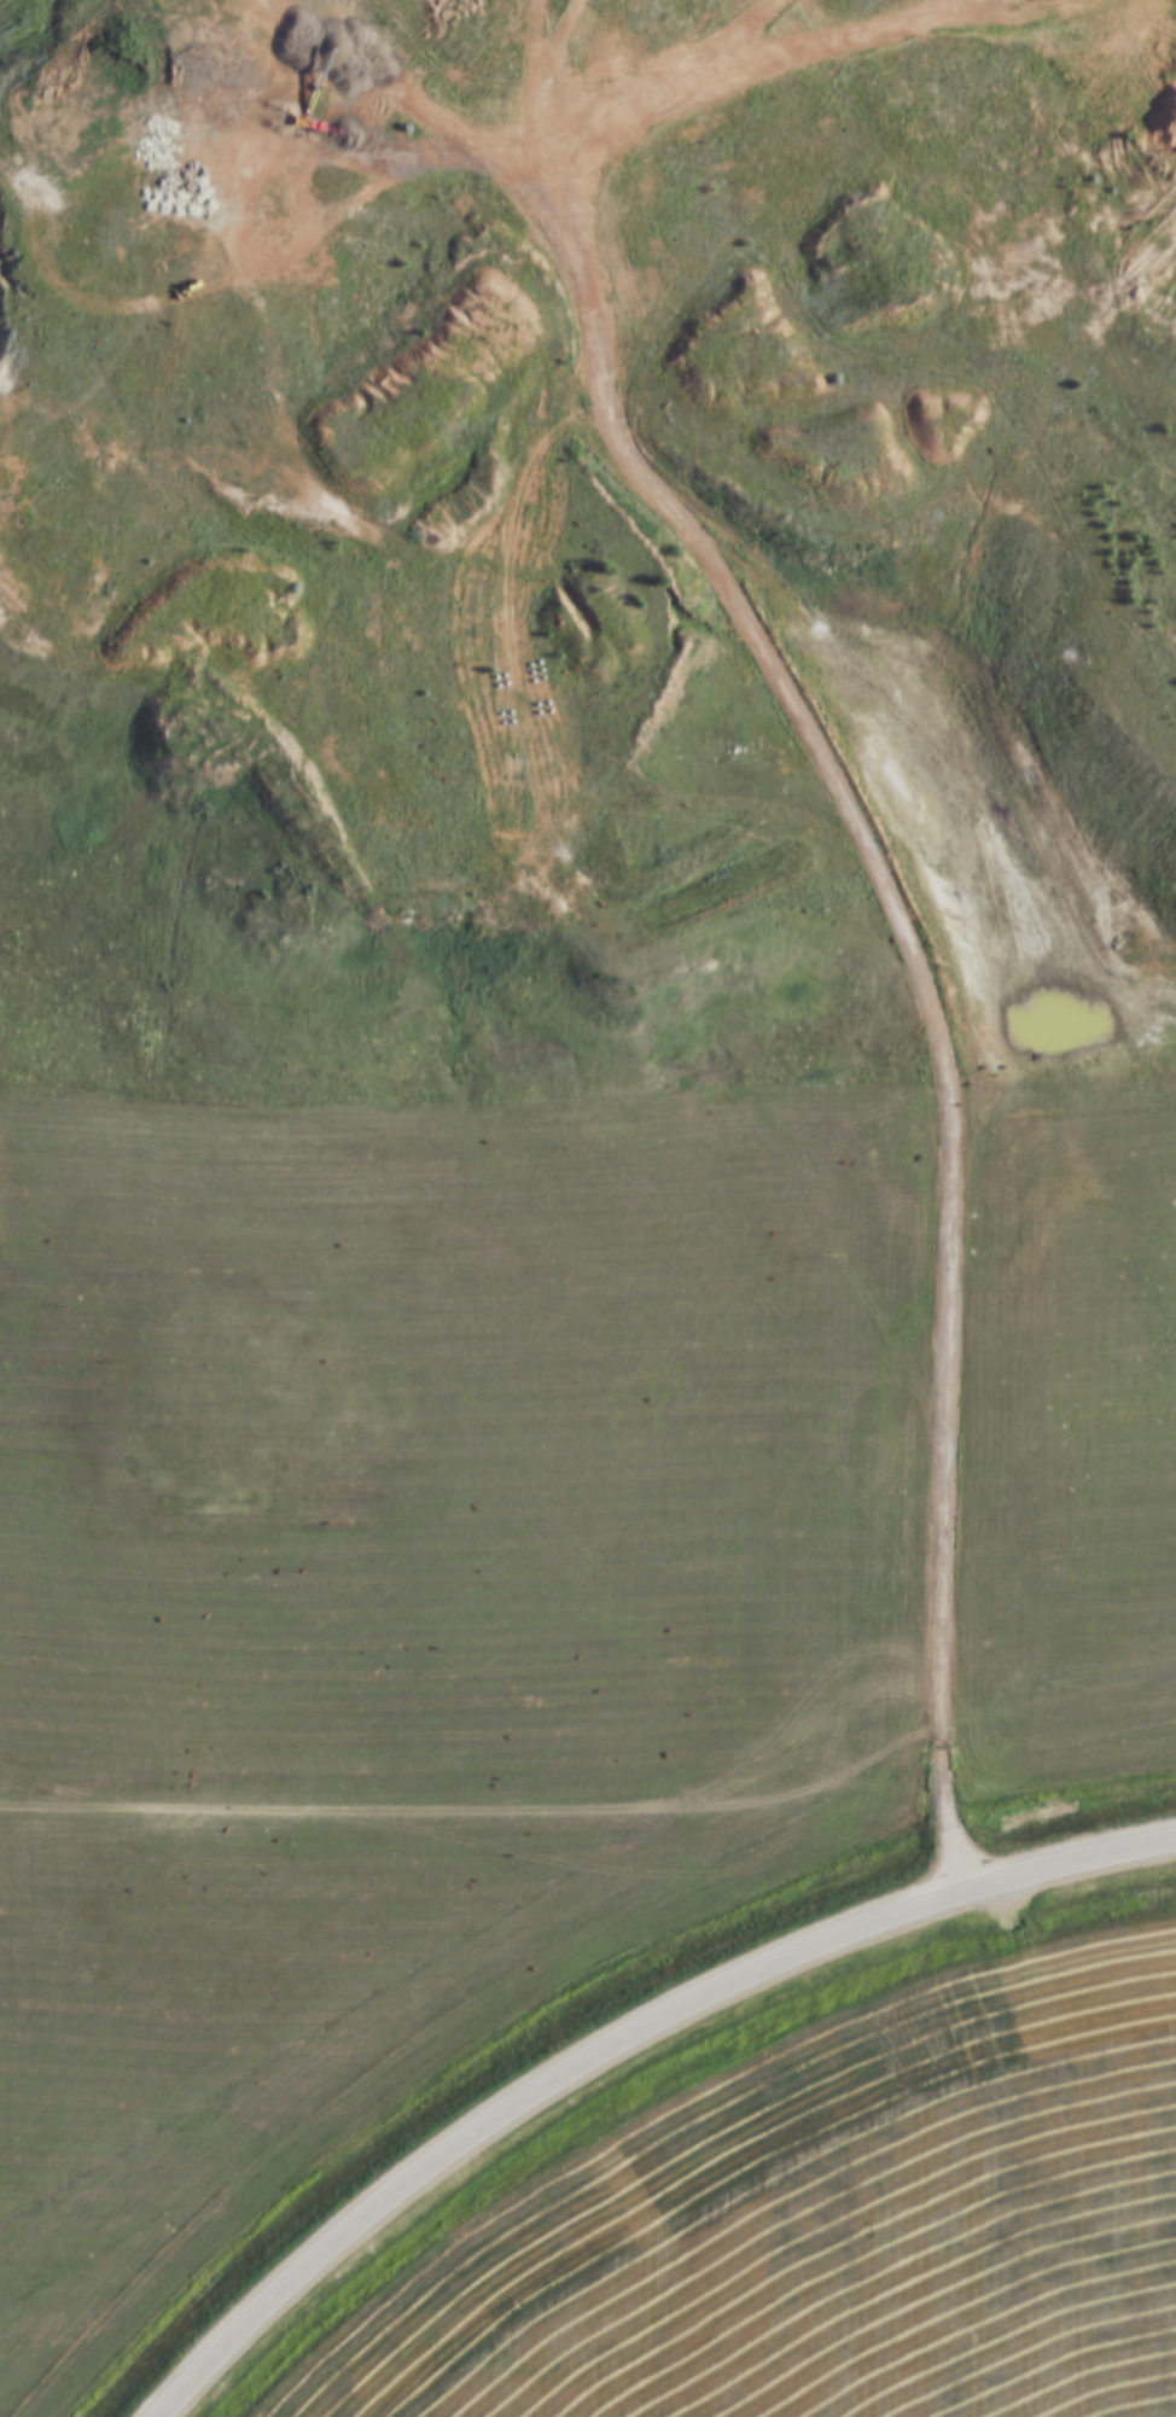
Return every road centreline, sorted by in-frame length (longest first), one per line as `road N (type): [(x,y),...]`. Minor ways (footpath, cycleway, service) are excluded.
road 1 (residential): [(1175,953),(347,599),(264,587),(0,586)]
road 2 (secondary): [(160,2416),(298,2276),(421,2172),(583,2061),(708,1993),(971,1888),(1175,1844)]
road 3 (residential): [(971,1888),(957,1842),(920,1809),(0,1825)]

